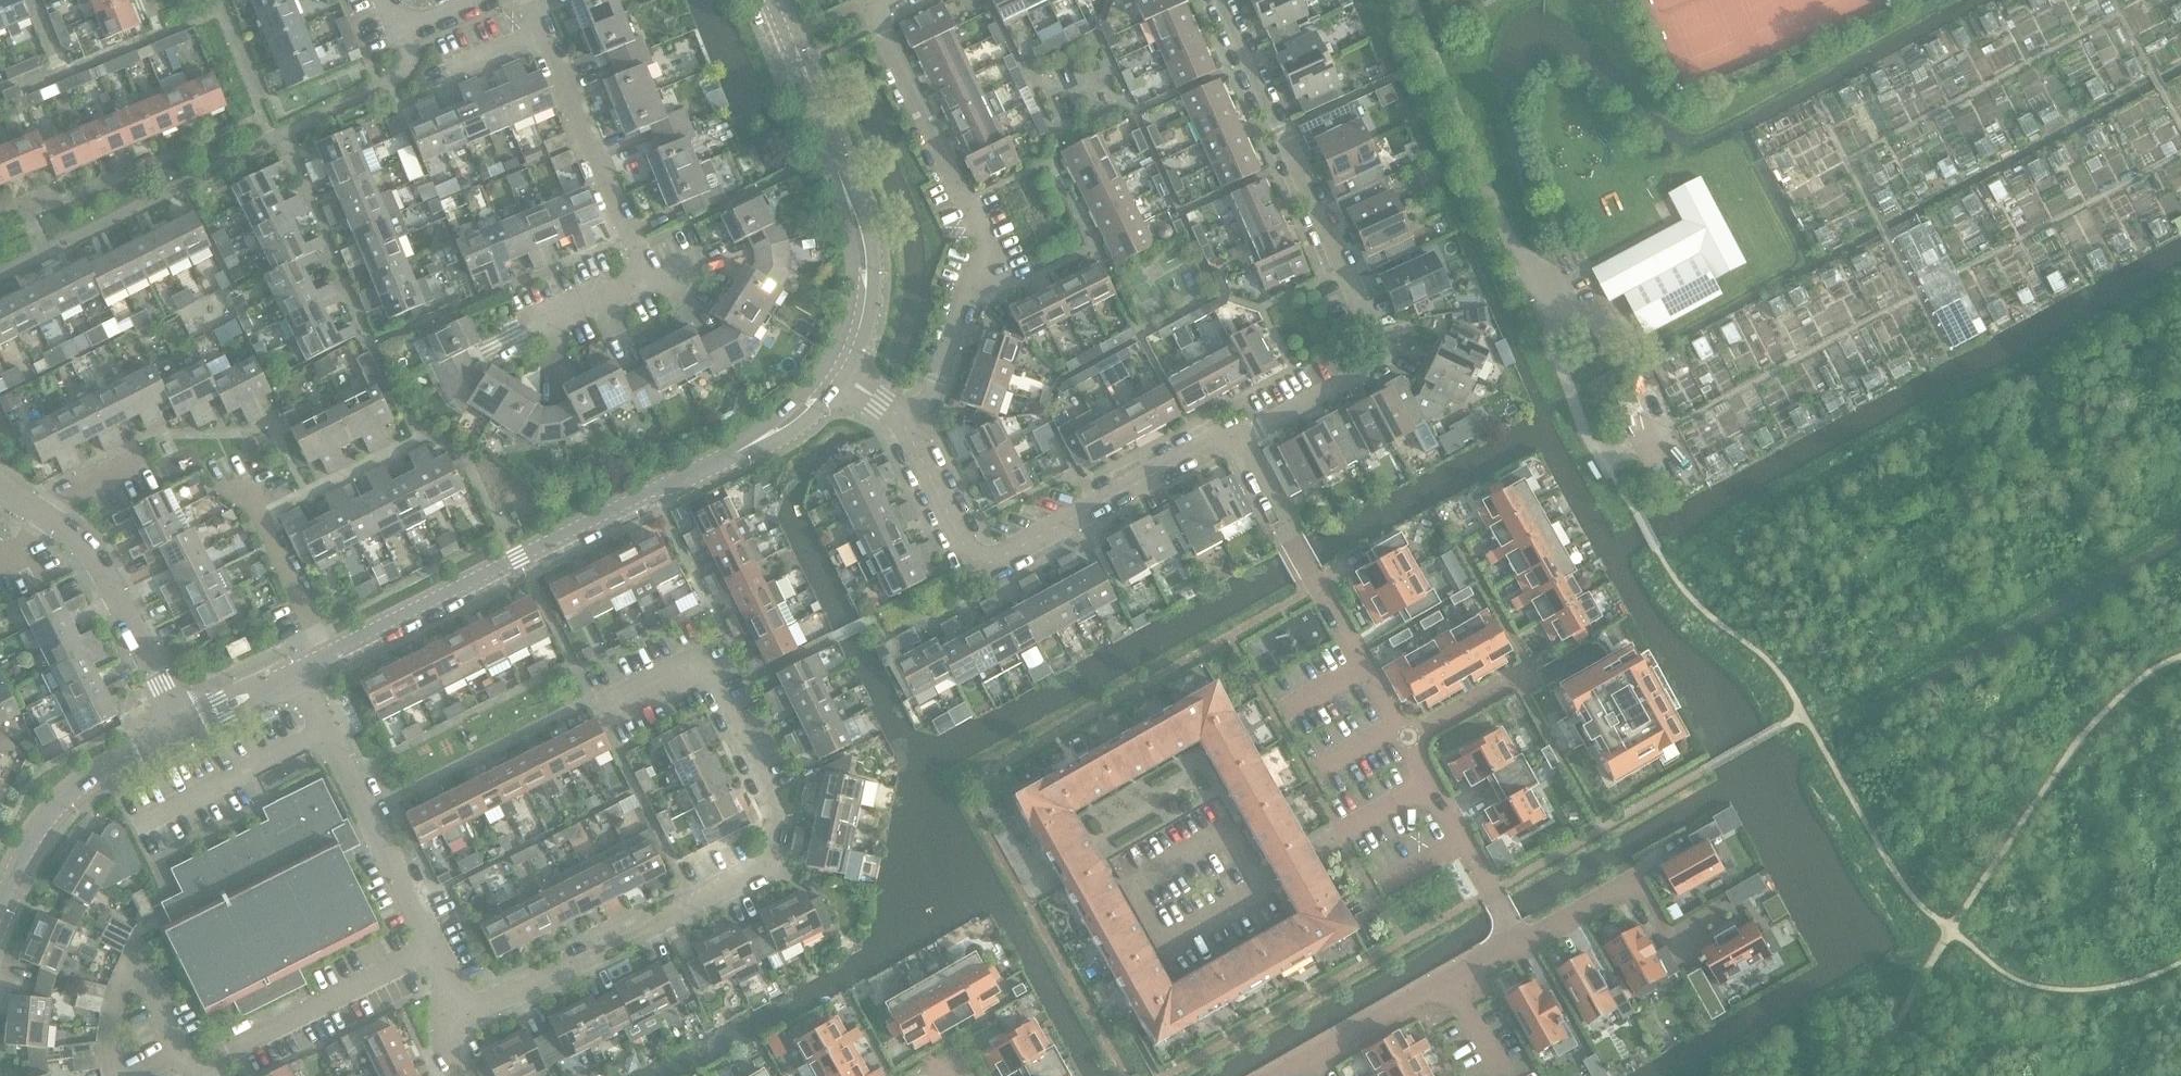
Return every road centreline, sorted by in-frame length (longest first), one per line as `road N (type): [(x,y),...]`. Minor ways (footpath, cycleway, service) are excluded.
road 1 (residential): [(465,1016),(759,875),(778,823),(700,662),(609,703)]
road 2 (tertiary): [(328,654),(737,453),(778,429),(835,372)]
road 3 (residential): [(1223,0),(1378,352),(1375,367),(1238,442)]
road 4 (unclassified): [(1602,468),(1407,0)]
road 5 (residential): [(913,436),(984,241),(871,2)]
road 6 (residential): [(1238,442),(1216,441),(984,563),(968,552),(913,436)]
road 7 (tertiary): [(835,372),(858,321),(861,241),(787,39)]
road 8 (residential): [(1238,442),(1408,738)]
road 9 (residential): [(434,950),(298,674)]
road 10 (residential): [(647,283),(527,0)]
road 11 (residential): [(185,729),(113,570),(34,512)]
road 12 (tertiary): [(0,907),(21,860),(72,794),(185,729)]
road 13 (residential): [(211,1062),(434,950)]
road 14 (residential): [(1408,738),(1521,942)]
road 15 (residential): [(1281,1075),(1450,981)]
road 16 (residential): [(328,654),(246,486)]
road 17 (residential): [(1521,942),(1630,880),(1661,932)]
road 18 (residential): [(1518,673),(1408,738)]
road 19 (tertiary): [(185,729),(298,674)]
road 20 (residential): [(34,512),(142,451)]
road 21 (residential): [(132,960),(109,1034),(121,1075)]

